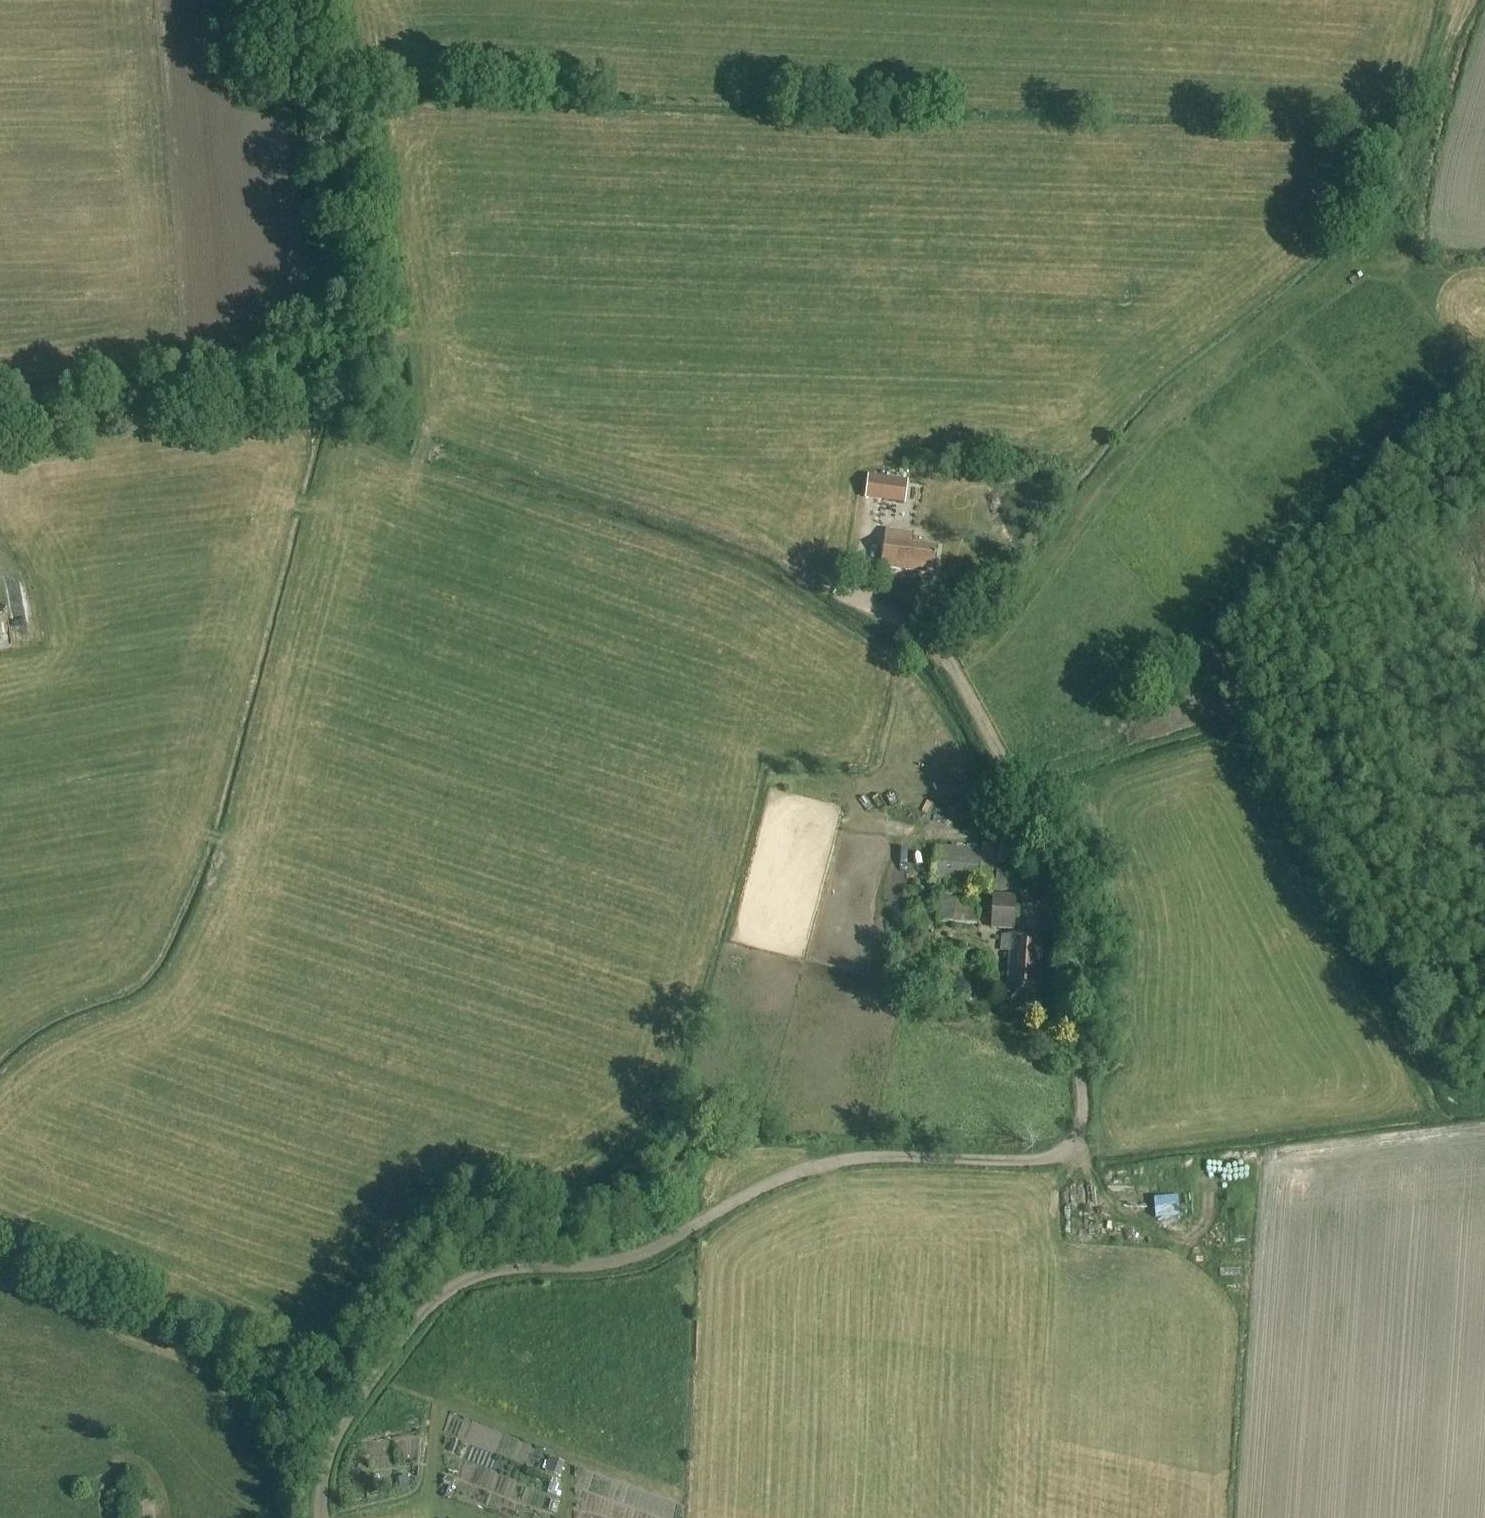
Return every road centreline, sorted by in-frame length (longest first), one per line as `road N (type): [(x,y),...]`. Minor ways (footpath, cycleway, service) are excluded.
road 1 (track): [(318,1517),(316,1488),(344,1427),(446,1291),(470,1278),(620,1263),(777,1182),(848,1159),(1040,1162),(1061,1155),(1075,1135),(1085,901),(931,640)]
road 2 (track): [(0,425),(288,385),(337,347),(347,322),(314,102),(335,54),(332,0)]

